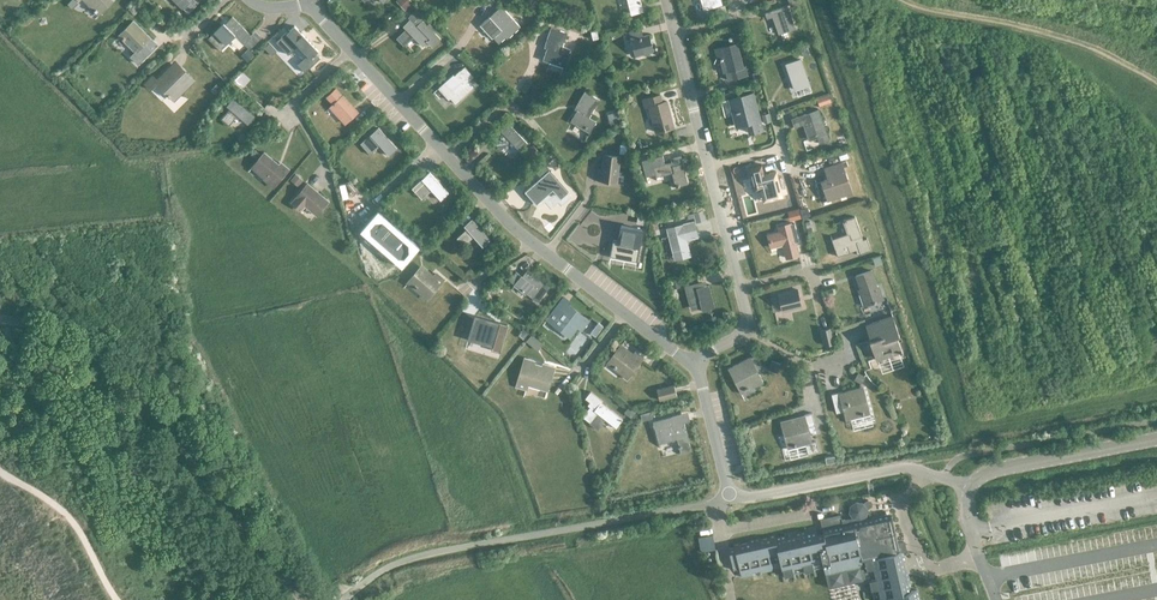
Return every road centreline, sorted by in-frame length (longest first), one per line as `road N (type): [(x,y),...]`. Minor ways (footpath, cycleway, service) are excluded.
road 1 (unclassified): [(731,500),(909,467),(970,487),(1013,465),(1156,439)]
road 2 (unclassified): [(731,500),(426,555),(384,569),(344,599)]
road 3 (unclassified): [(731,500),(694,362)]
road 4 (unclassified): [(710,164),(675,32)]
road 5 (unclassified): [(739,286),(710,164)]
road 6 (unclassified): [(532,243),(447,156)]

